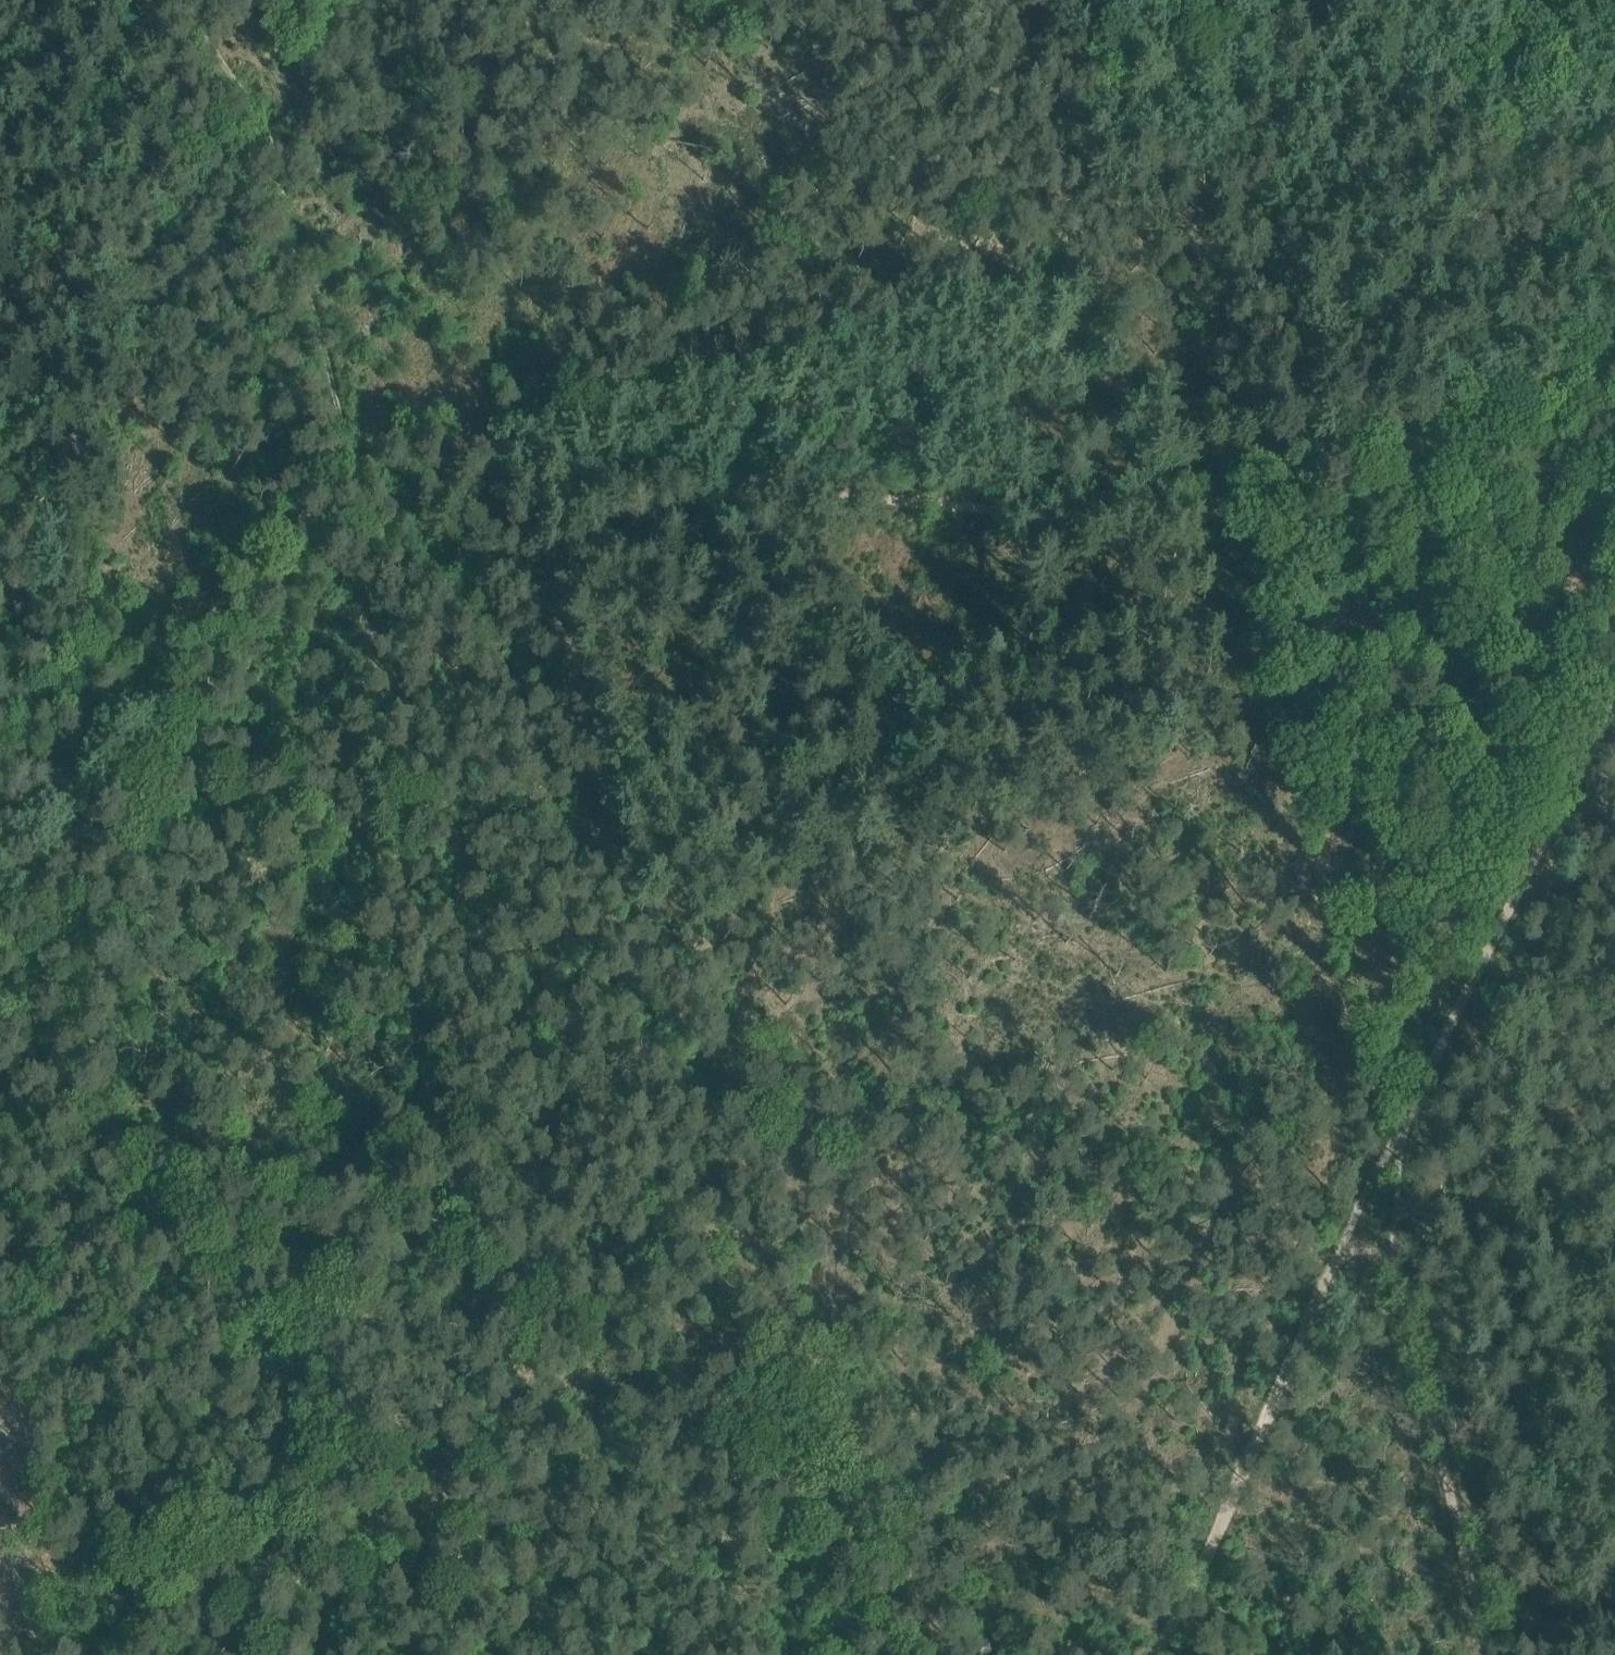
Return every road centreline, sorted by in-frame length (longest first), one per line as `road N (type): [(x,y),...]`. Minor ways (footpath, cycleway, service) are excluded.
road 1 (track): [(1340,1255),(1545,812),(1614,692)]
road 2 (track): [(1494,1654),(1407,1265),(1389,1249),(1340,1255)]
road 3 (track): [(1340,1255),(1154,1654)]

